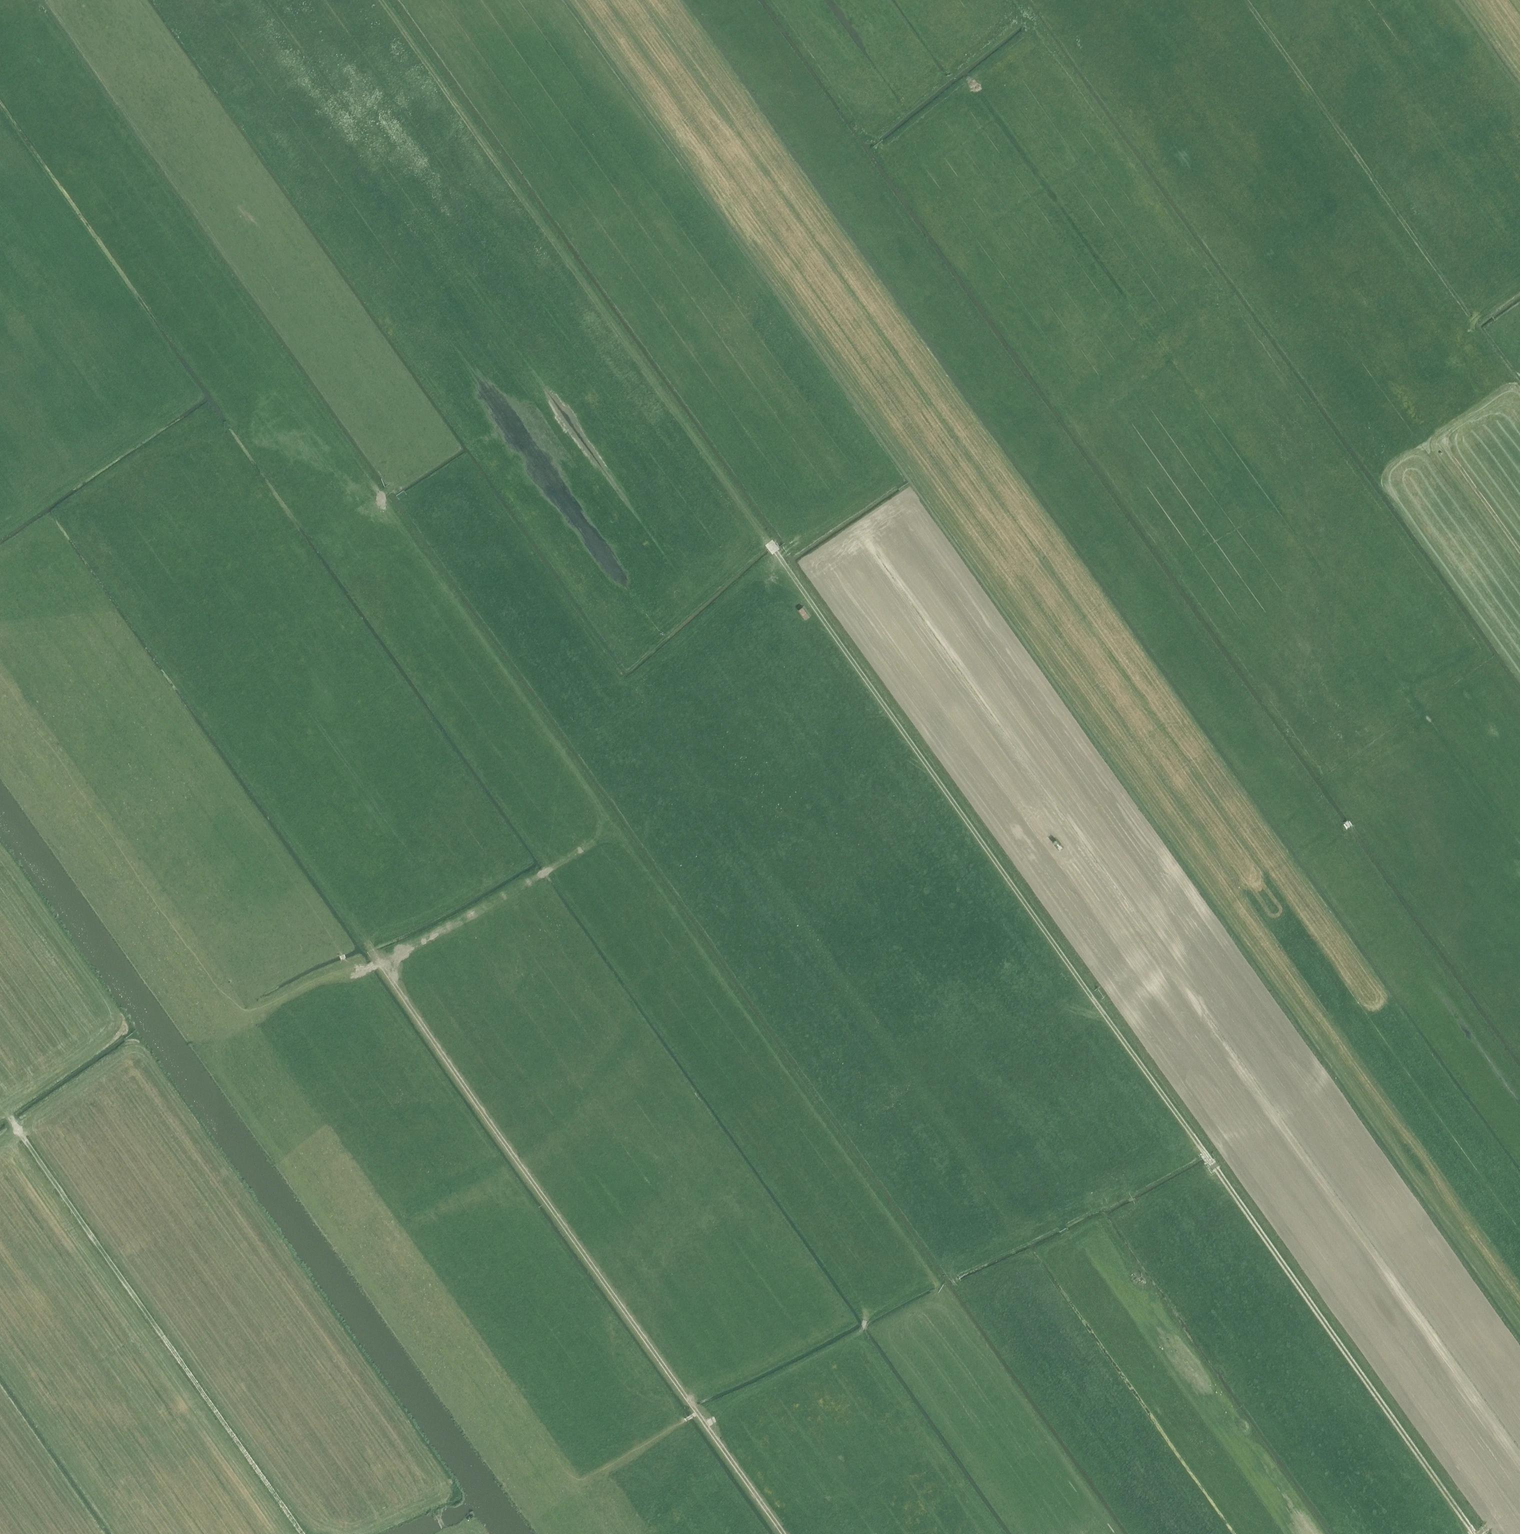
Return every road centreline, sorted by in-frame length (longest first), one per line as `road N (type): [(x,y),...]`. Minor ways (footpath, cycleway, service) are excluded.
road 1 (track): [(1473,1533),(768,542)]
road 2 (track): [(303,1533),(6,1112)]

